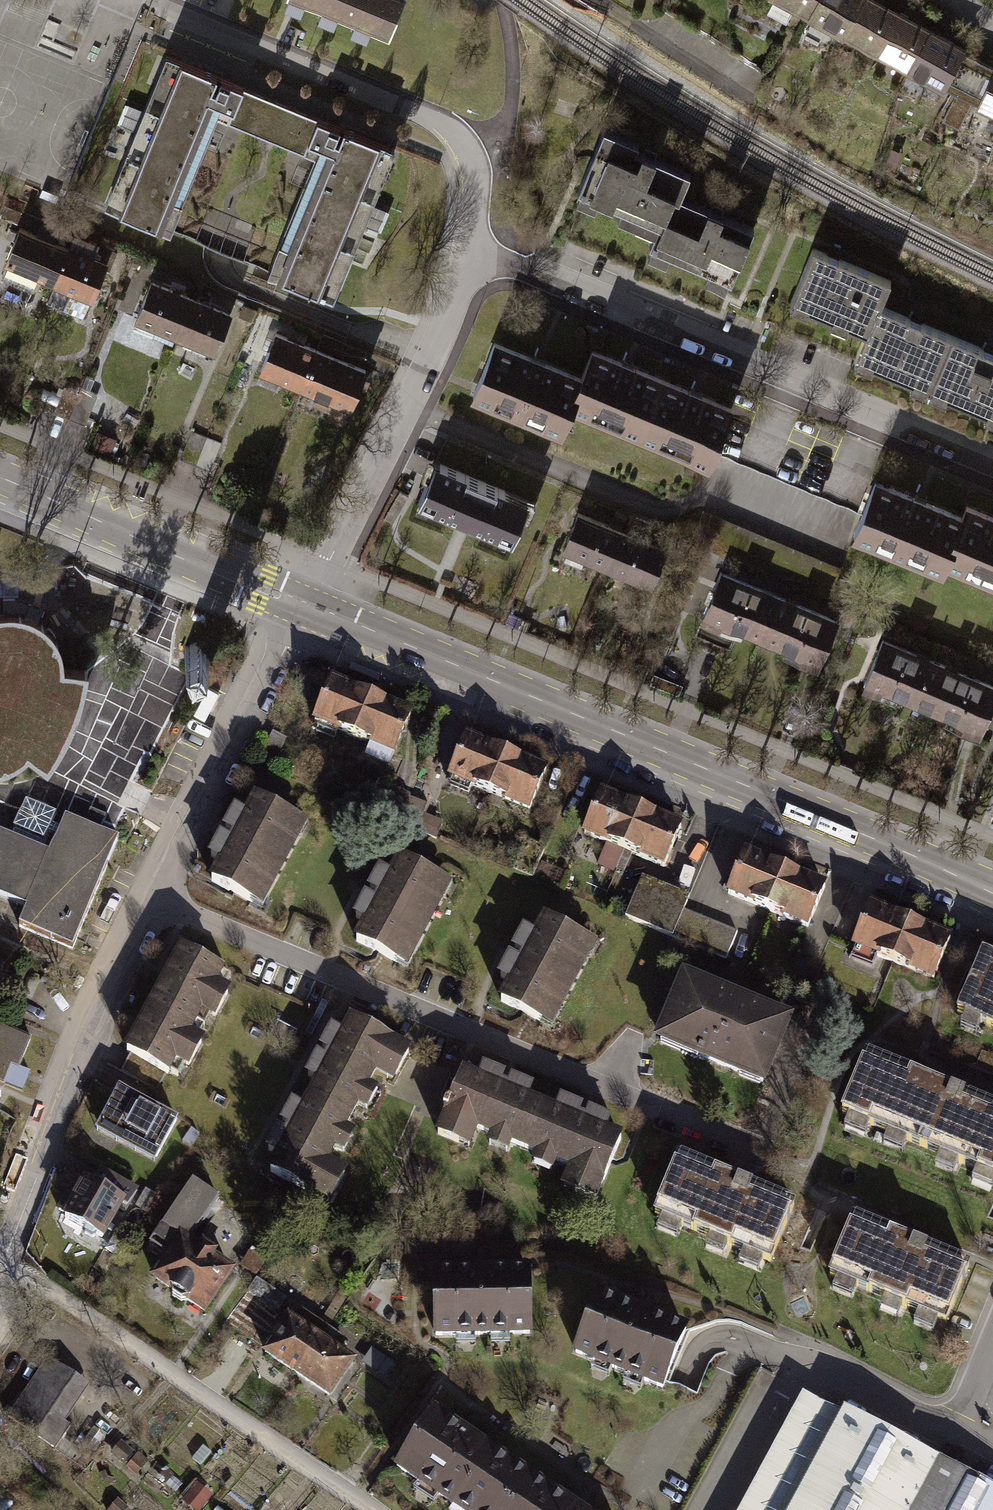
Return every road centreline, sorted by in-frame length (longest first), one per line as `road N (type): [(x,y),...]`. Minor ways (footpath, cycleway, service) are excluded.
road 1 (primary): [(308,607),(992,892)]
road 2 (residential): [(156,901),(755,1156)]
road 3 (residential): [(481,244),(992,470)]
road 4 (residential): [(8,1264),(374,1509)]
road 5 (residential): [(481,244),(473,169),(450,133),(411,107),(167,7)]
road 6 (residential): [(308,607),(433,367),(481,244)]
road 7 (residential): [(8,1264),(91,1042),(156,901)]
road 8 (primary): [(0,478),(308,607)]
road 9 (residential): [(156,901),(308,607)]

